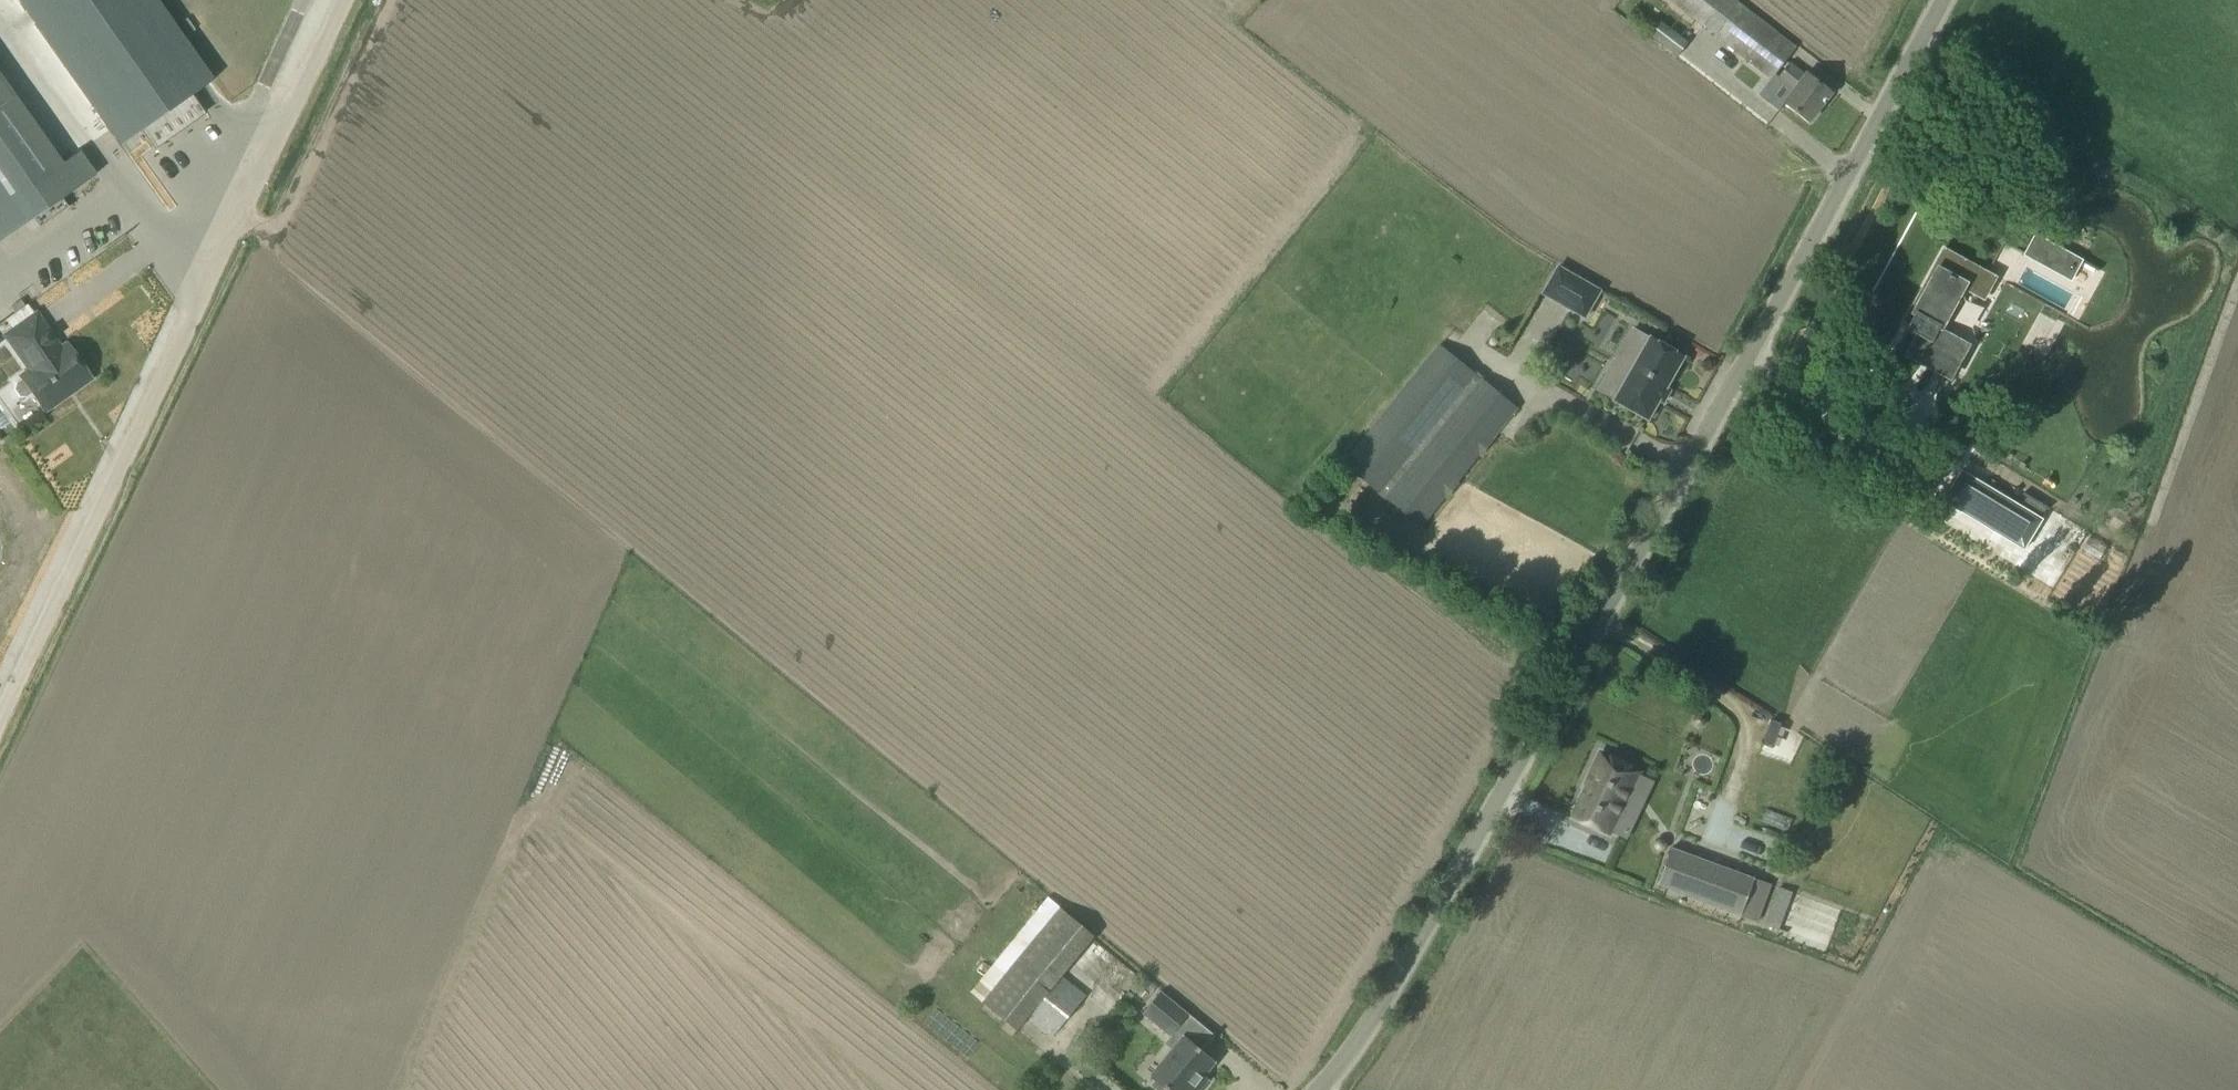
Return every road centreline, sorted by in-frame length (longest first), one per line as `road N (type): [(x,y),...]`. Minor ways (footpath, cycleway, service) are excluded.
road 1 (unclassified): [(1301,1089),(1399,960),(1724,404),(1940,0)]
road 2 (unclassified): [(344,0),(0,722)]

